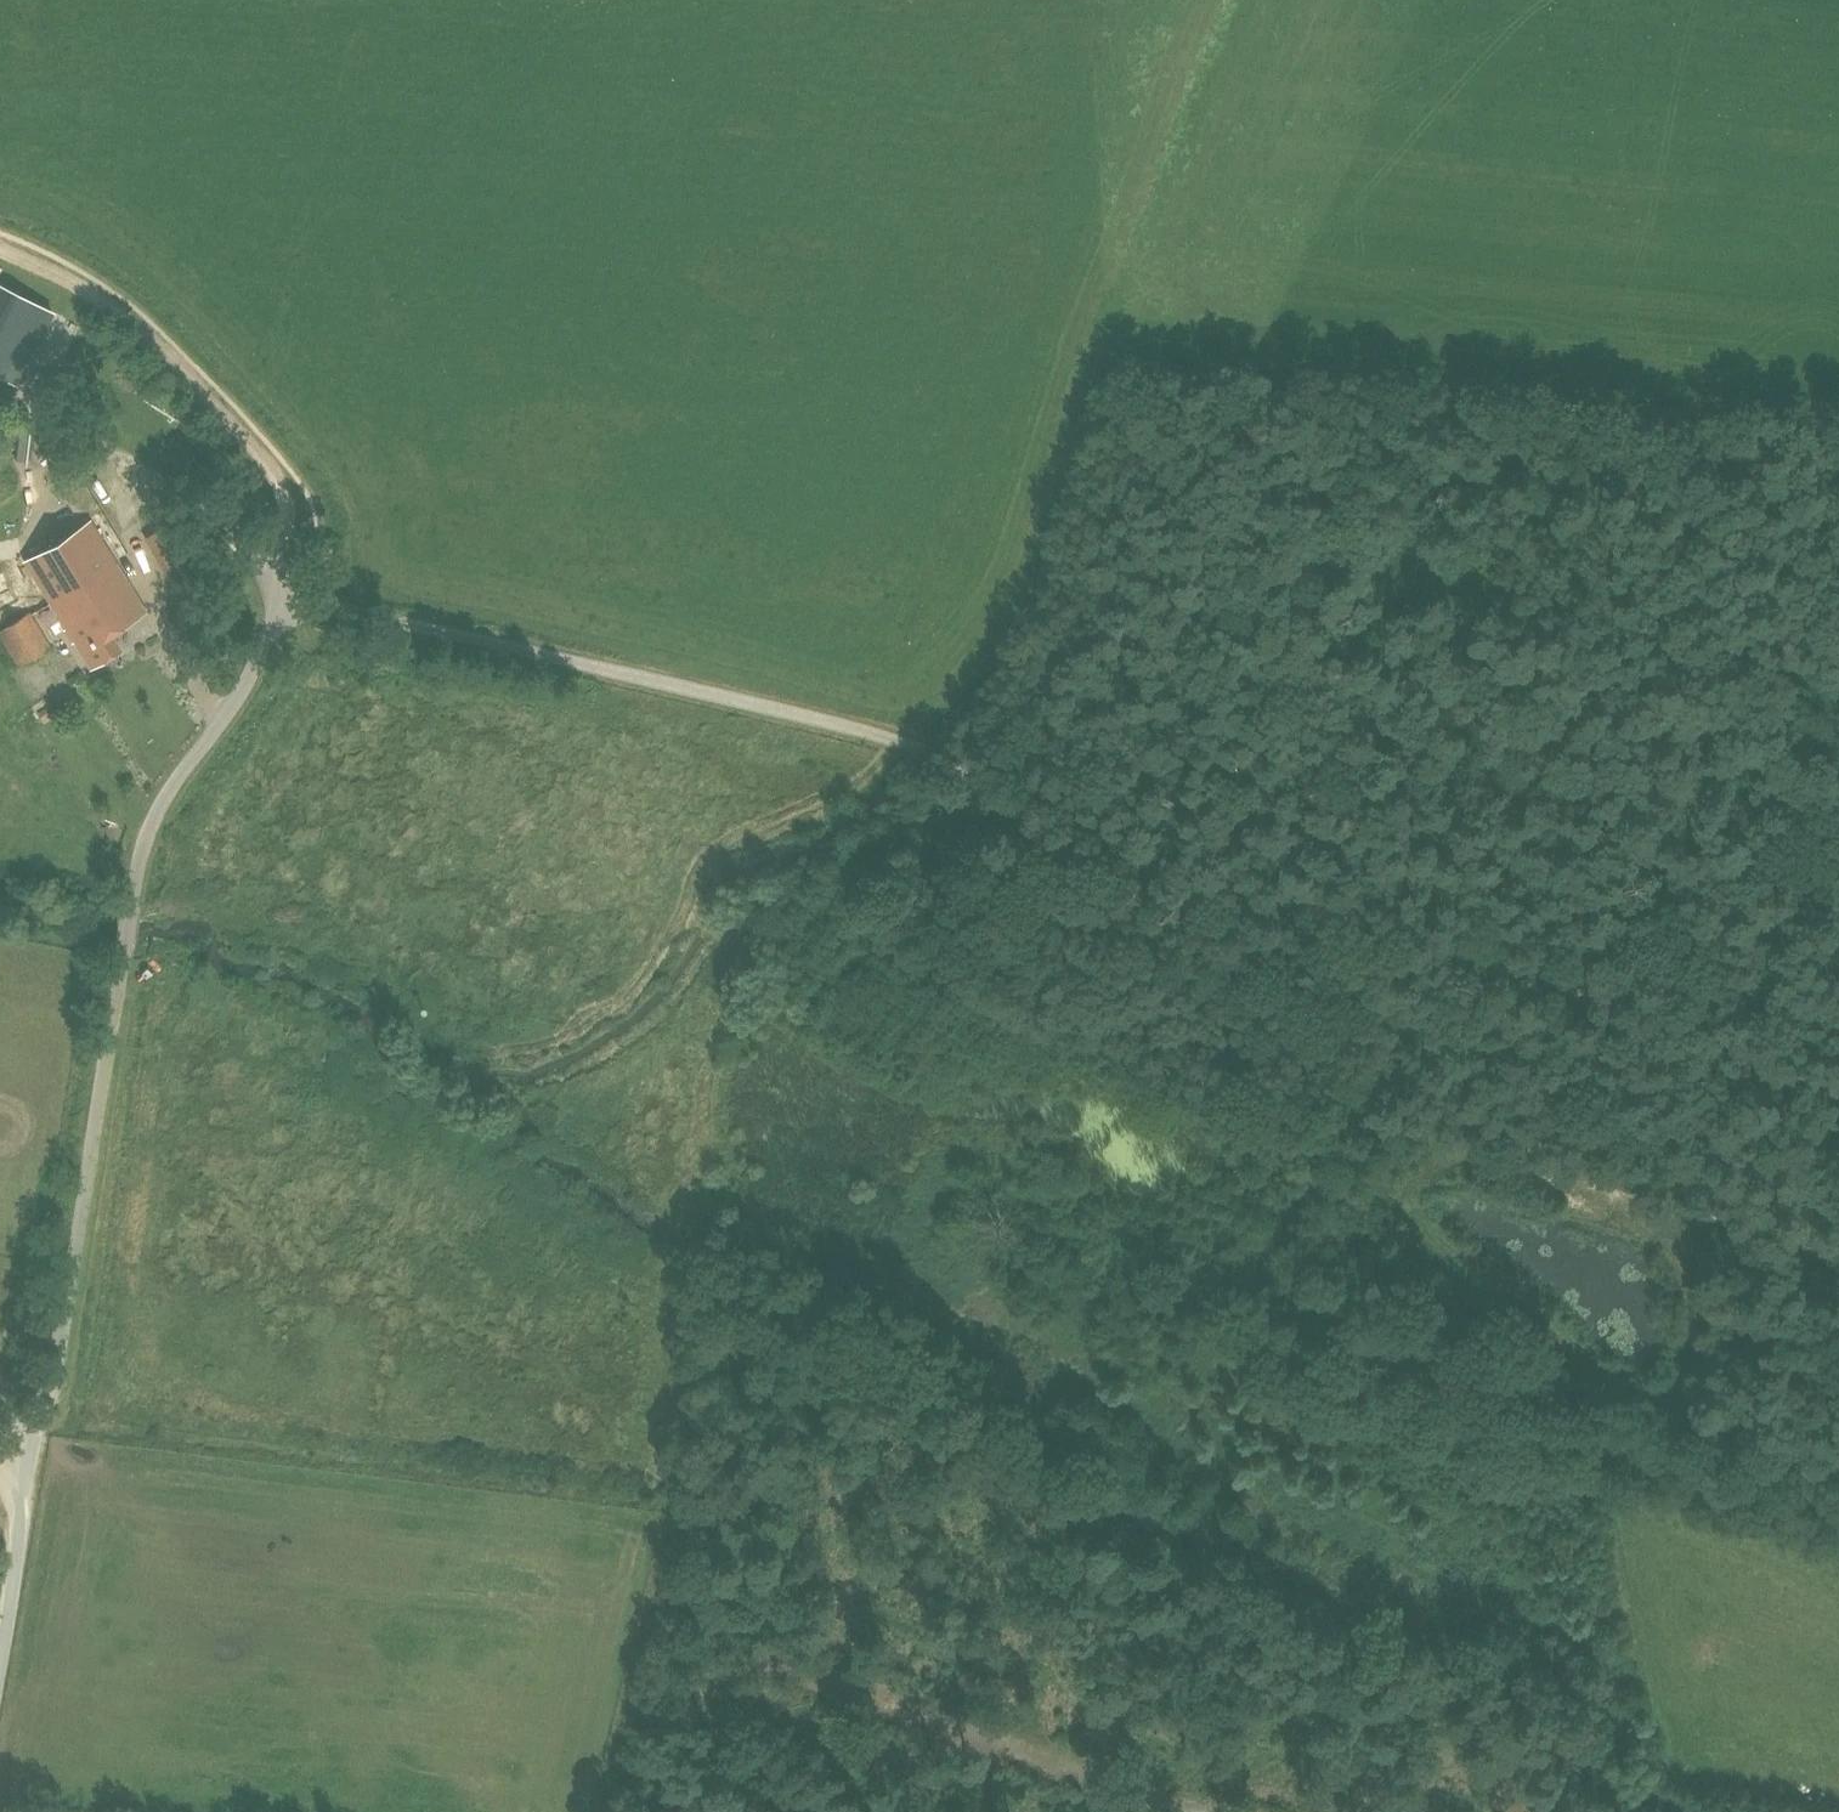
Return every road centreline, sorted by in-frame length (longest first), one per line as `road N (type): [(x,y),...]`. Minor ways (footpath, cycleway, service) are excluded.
road 1 (unclassified): [(1838,1103),(1706,1055),(1613,998),(1525,959),(1118,862),(906,741),(291,597)]
road 2 (unclassified): [(0,1672),(23,1534),(12,1437),(51,1394),(146,850),(168,799),(240,696),(291,597)]
road 3 (track): [(291,597),(268,579),(289,515),(286,501),(213,401),(130,320),(86,289),(0,251)]

